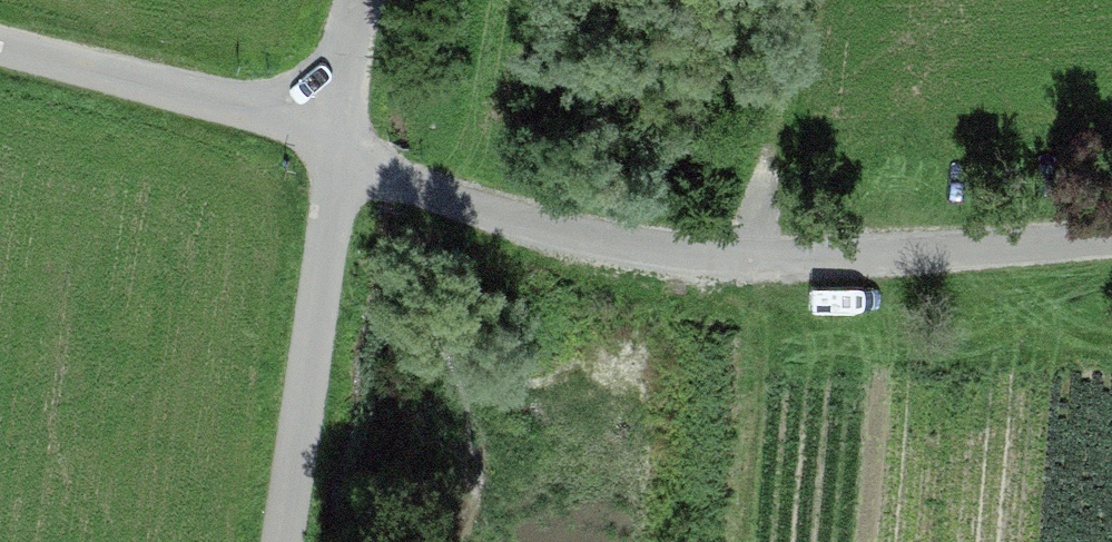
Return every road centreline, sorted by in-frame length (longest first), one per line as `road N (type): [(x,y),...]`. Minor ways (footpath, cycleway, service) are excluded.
road 1 (unclassified): [(1111,226),(753,256),(655,250),(346,139)]
road 2 (unclassified): [(346,139),(0,49)]
road 3 (track): [(753,256),(786,0)]
road 4 (unclassified): [(377,0),(346,139)]

